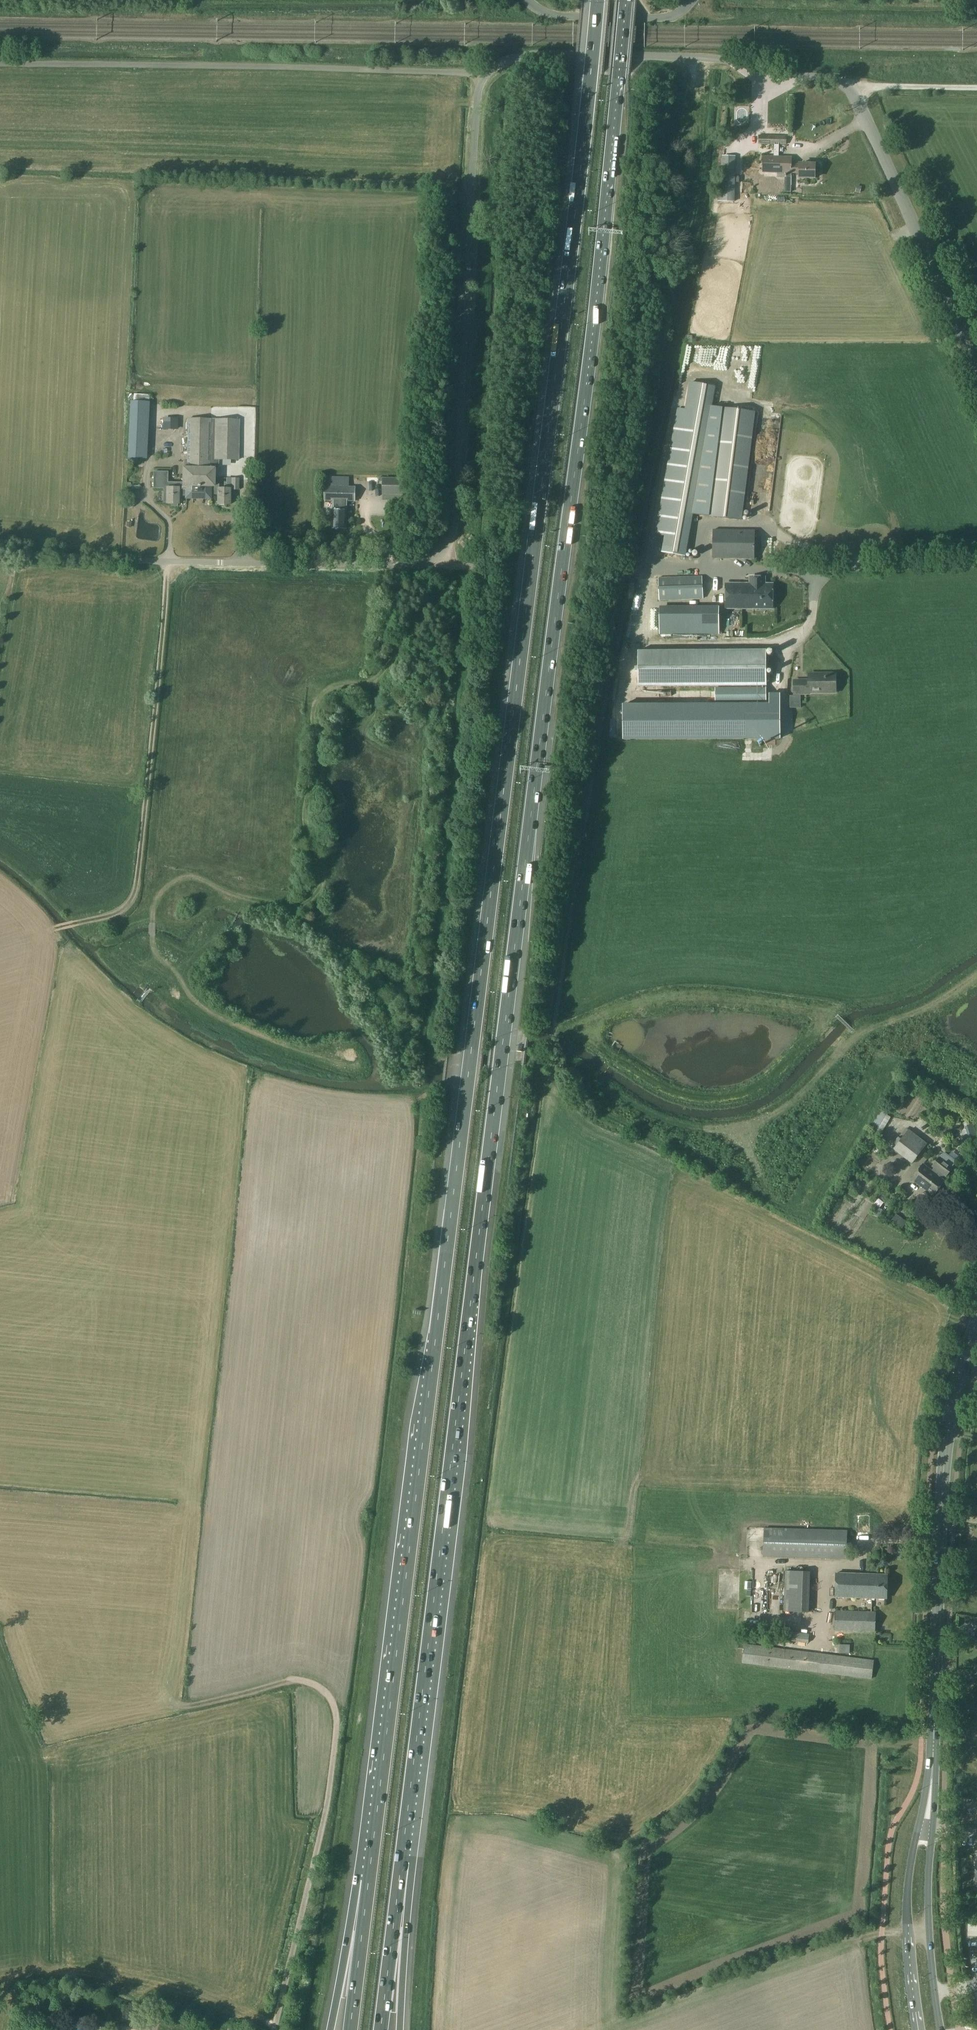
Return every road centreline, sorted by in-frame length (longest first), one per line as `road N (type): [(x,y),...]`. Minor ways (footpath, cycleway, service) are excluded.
road 1 (motorway): [(586,114),(369,1881)]
road 2 (trunk): [(496,1100),(586,388),(626,0)]
road 3 (unclassified): [(0,551),(301,564),(419,563),(441,551),(455,522),(482,74)]
road 4 (motorway): [(401,1860),(496,1100)]
road 5 (track): [(201,1006),(156,953),(156,904),(168,884),(192,877),(293,906),(314,897),(324,879),(303,802),(322,768),(315,712),(327,691),(368,683),(391,666),(444,566)]
road 6 (unclassified): [(482,74),(513,58),(566,53),(714,58),(841,84),(976,363)]
road 7 (unclassified): [(482,74),(0,66)]
road 8 (track): [(51,929),(111,915),(135,895),(166,562)]
road 9 (tertiary): [(932,1778),(944,1461),(963,1363)]
road 10 (unclassified): [(274,2029),(333,1755),(336,1713),(330,1691),(317,1680)]
road 11 (tertiary): [(932,1778),(909,1880),(918,2029)]
road 12 (tertiary): [(941,2029),(928,1896),(932,1778)]
road 13 (motorway): [(380,2029),(401,1860)]
road 14 (motorway): [(400,2029),(409,1894),(401,1860)]
road 15 (unclassified): [(534,0),(567,18),(636,19),(669,17),(692,0)]
road 16 (motorway): [(369,1881),(330,2029)]
road 17 (motorway): [(369,1881),(350,2029)]

